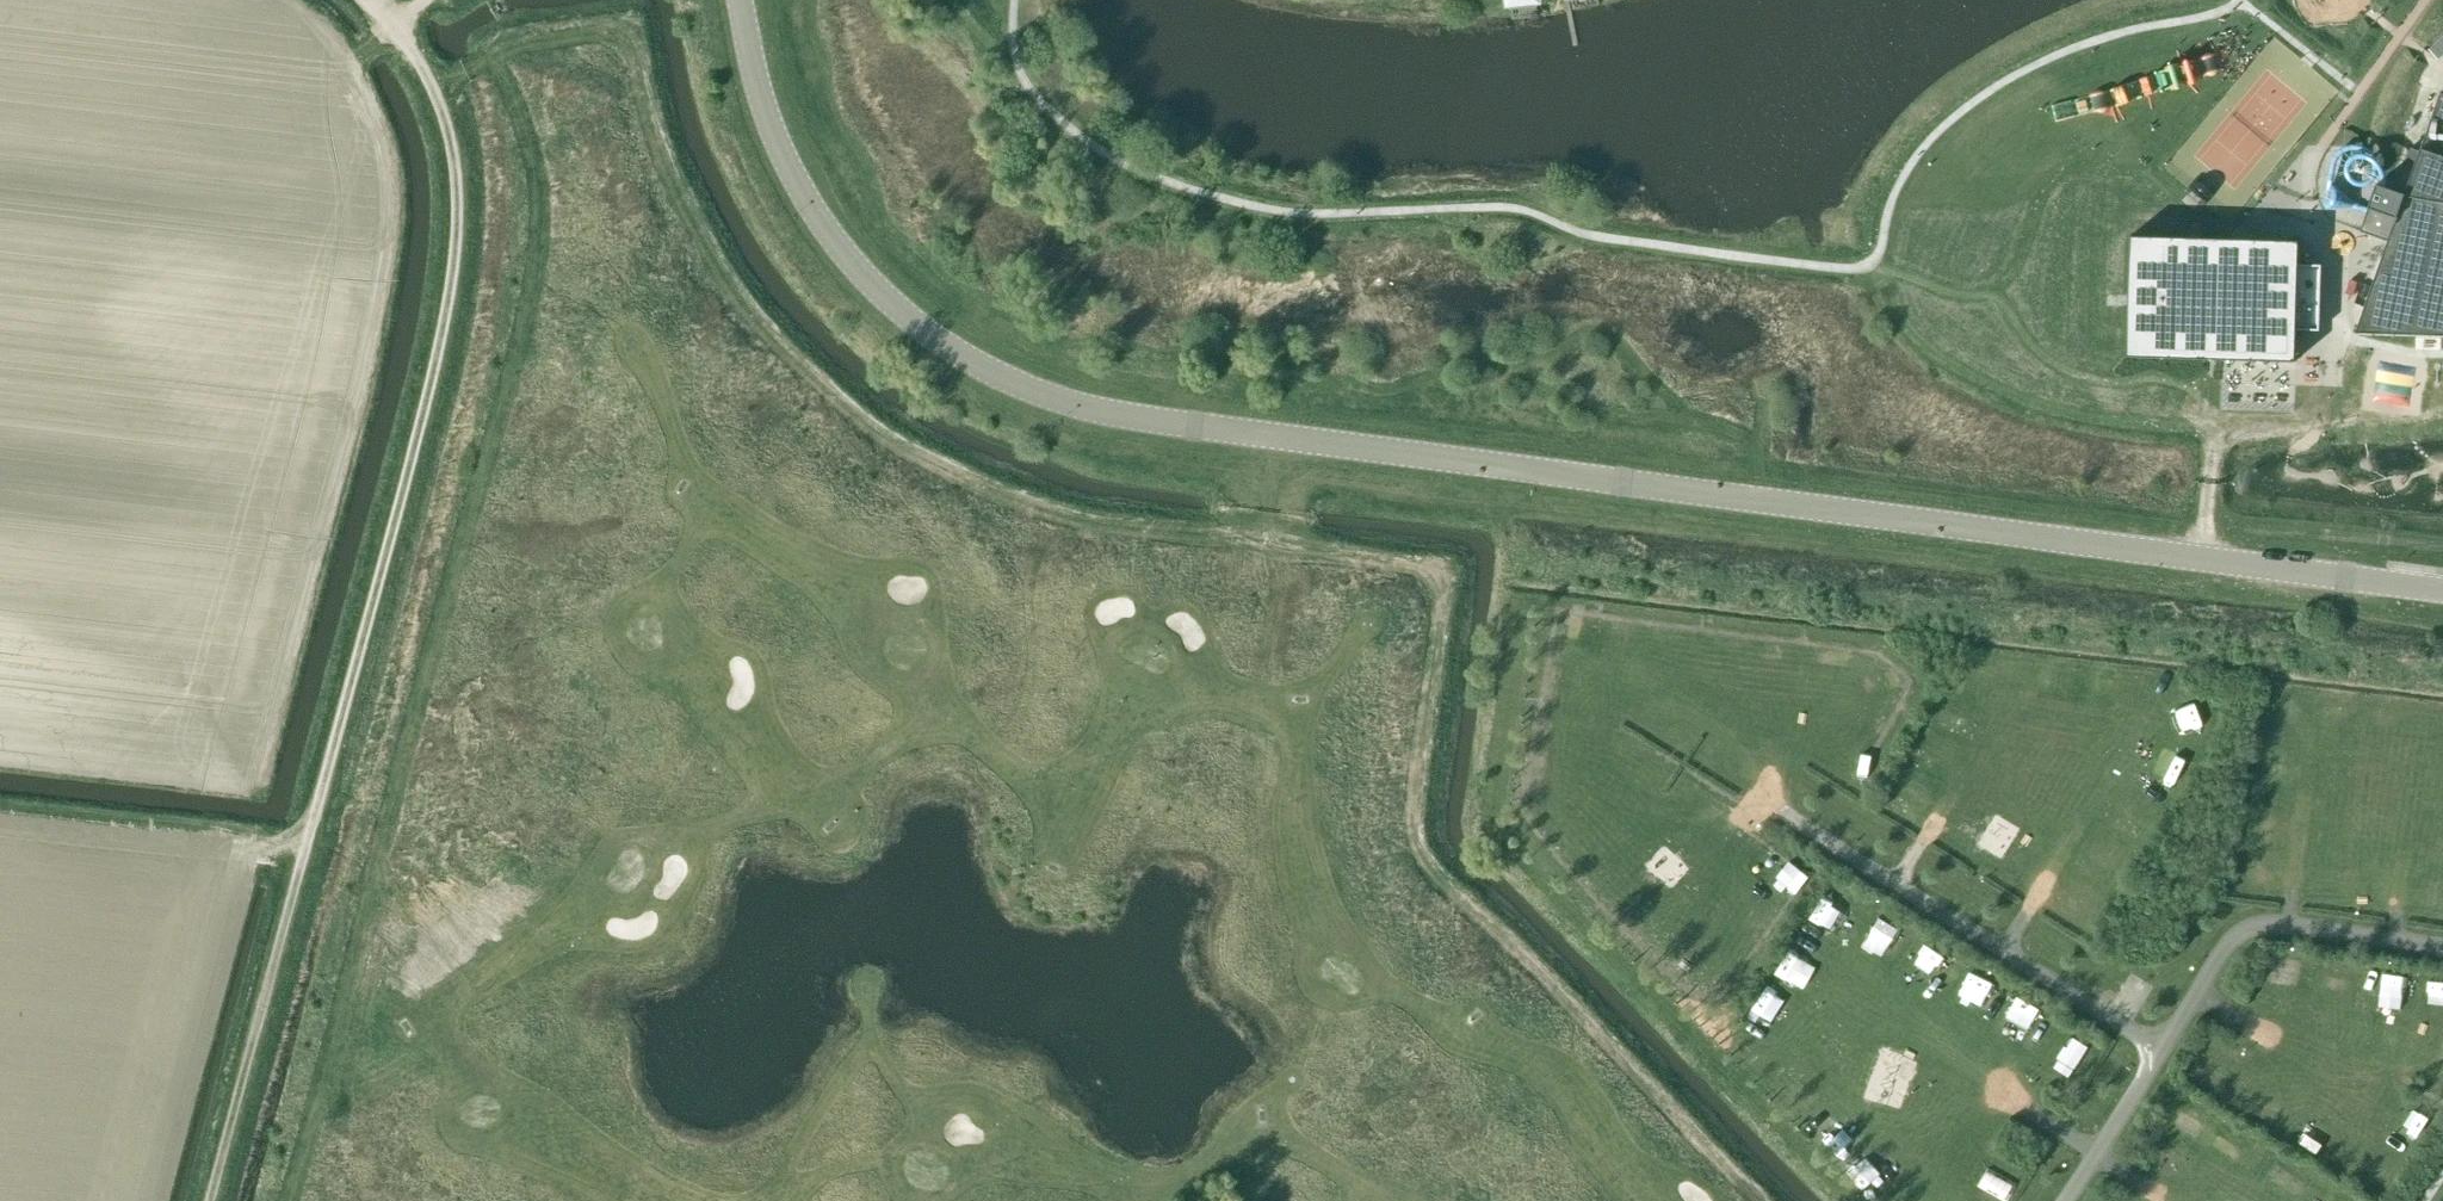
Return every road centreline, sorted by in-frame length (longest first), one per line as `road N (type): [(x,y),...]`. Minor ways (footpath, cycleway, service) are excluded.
road 1 (tertiary): [(742,0),(768,117),(833,237),(926,330),(1037,391),(1118,413),(2442,590)]
road 2 (track): [(2004,951),(2127,738),(2004,720),(1895,882)]
road 3 (track): [(2396,937),(2416,765),(2315,753),(2289,924)]

